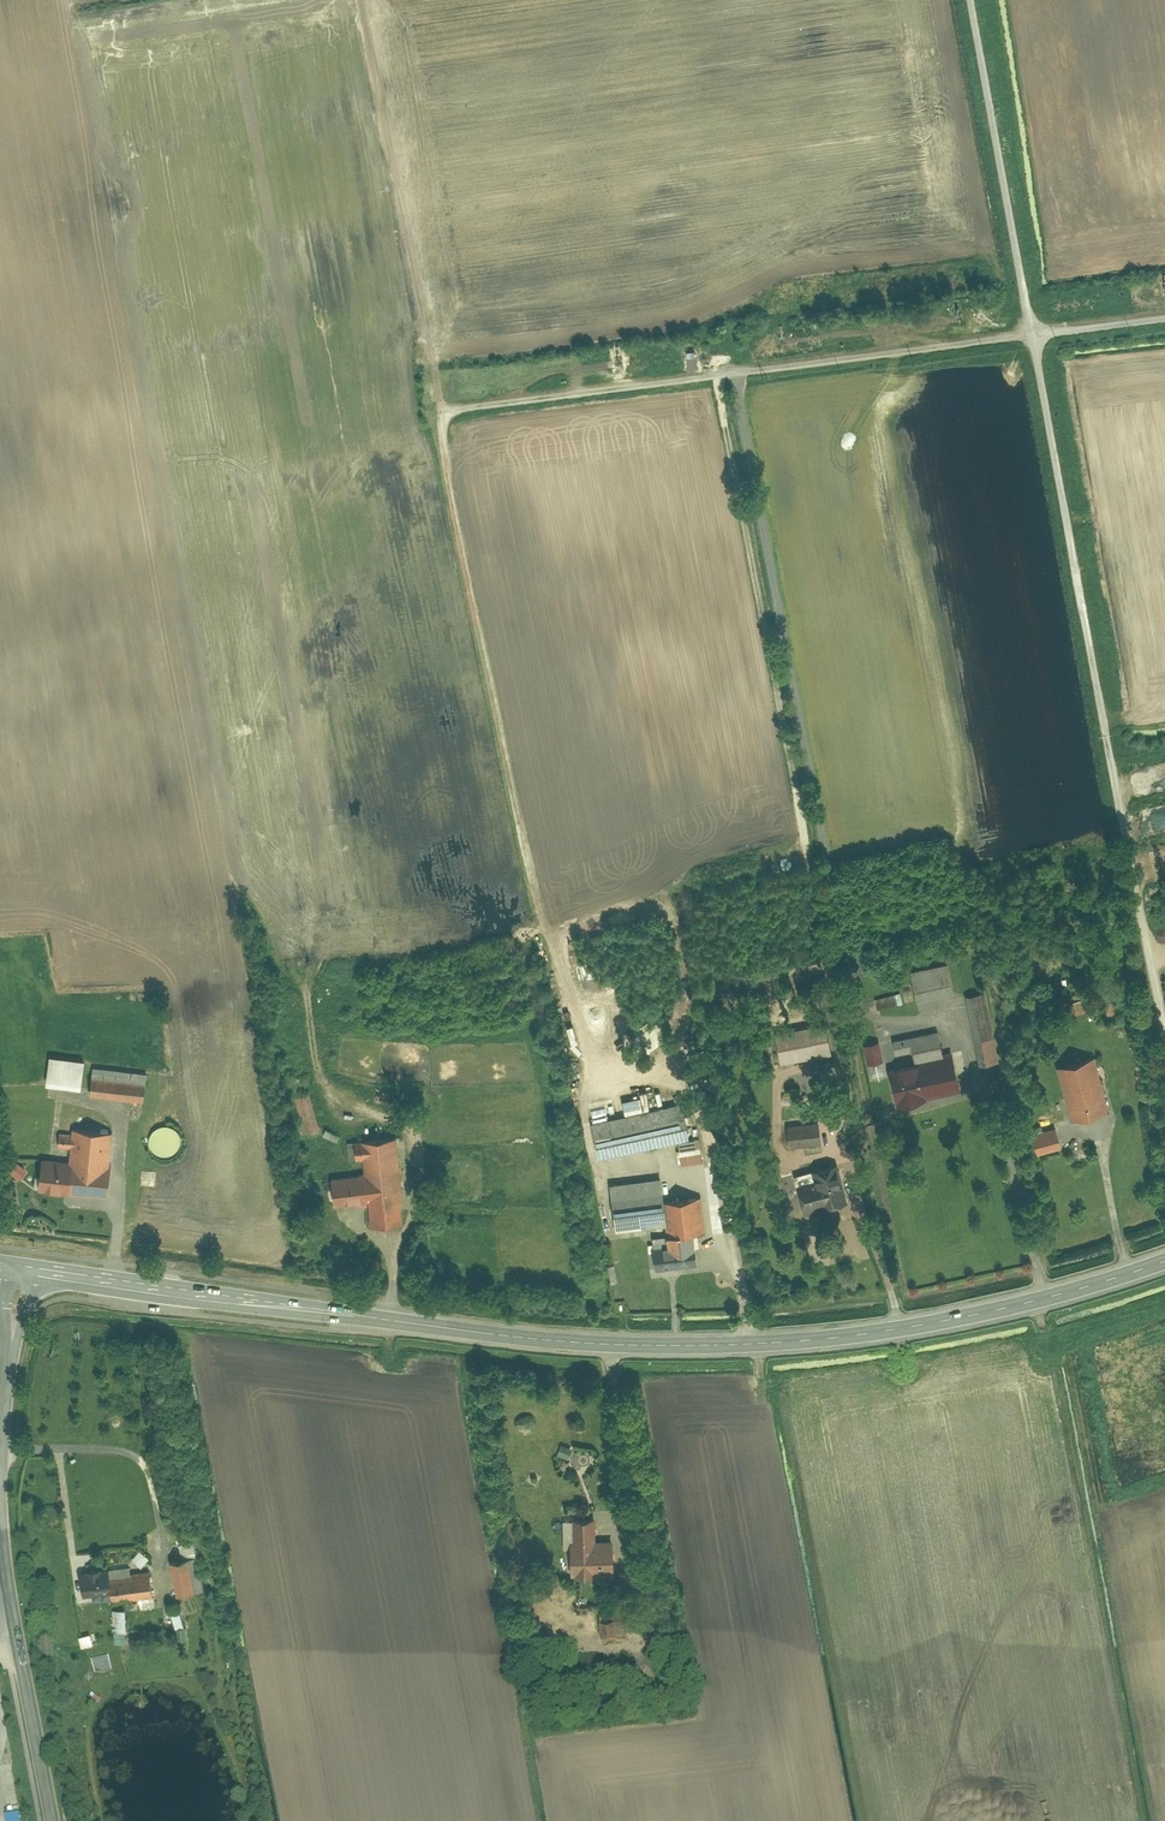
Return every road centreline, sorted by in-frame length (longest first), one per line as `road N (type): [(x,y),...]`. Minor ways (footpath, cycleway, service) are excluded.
road 1 (secondary): [(1164,1259),(933,1320),(817,1337),(676,1343),(465,1328),(20,1268)]
road 2 (track): [(972,0),(1164,1028)]
road 3 (track): [(1164,315),(438,410)]
road 4 (track): [(733,371),(861,1004)]
road 5 (tertiary): [(0,1487),(9,1587),(53,1820)]
road 6 (tertiary): [(20,1268),(0,1437)]

